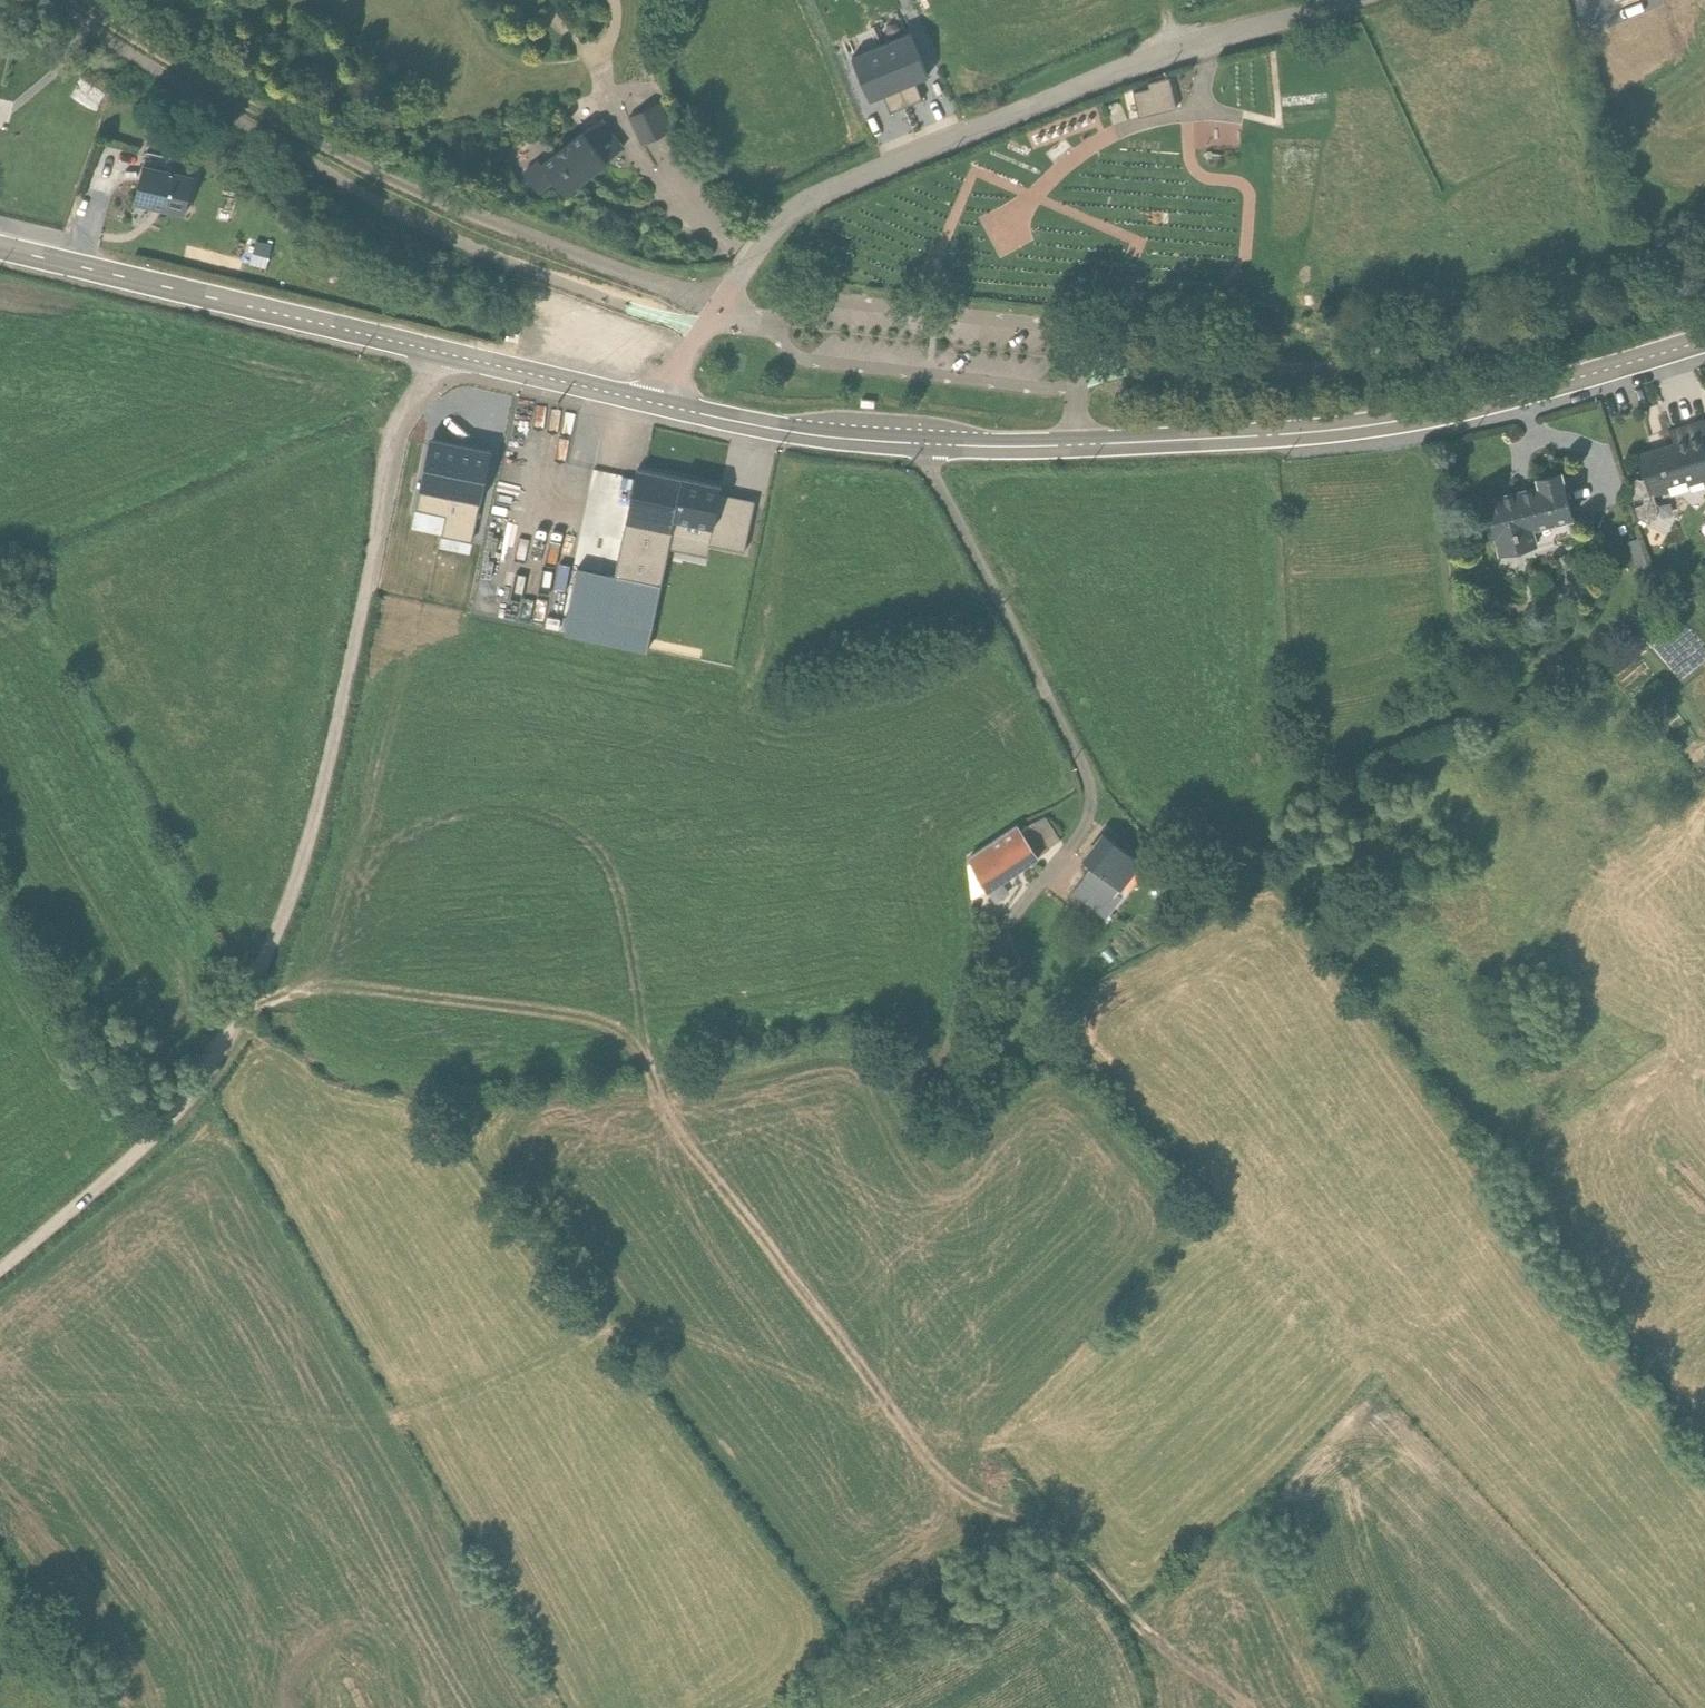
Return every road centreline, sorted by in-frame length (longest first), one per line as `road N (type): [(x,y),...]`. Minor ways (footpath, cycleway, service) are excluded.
road 1 (secondary): [(658,401),(769,426),(916,441),(1175,440),(1423,417),(1704,340)]
road 2 (unclassified): [(440,349),(383,466),(346,692),(274,940),(217,1052),(167,1115),(0,1265)]
road 3 (residential): [(1353,0),(1026,104),(826,193),(788,216),(753,254),(658,401)]
road 4 (track): [(262,0),(279,5),(300,42),(348,86),(405,118),(446,123),(460,107),(469,69),(470,21),(501,50),(541,66),(595,58),(612,39),(614,0)]
road 5 (secondary): [(0,248),(440,349)]
road 6 (secondary): [(440,349),(658,401)]
road 7 (track): [(999,937),(974,986),(960,1094)]

